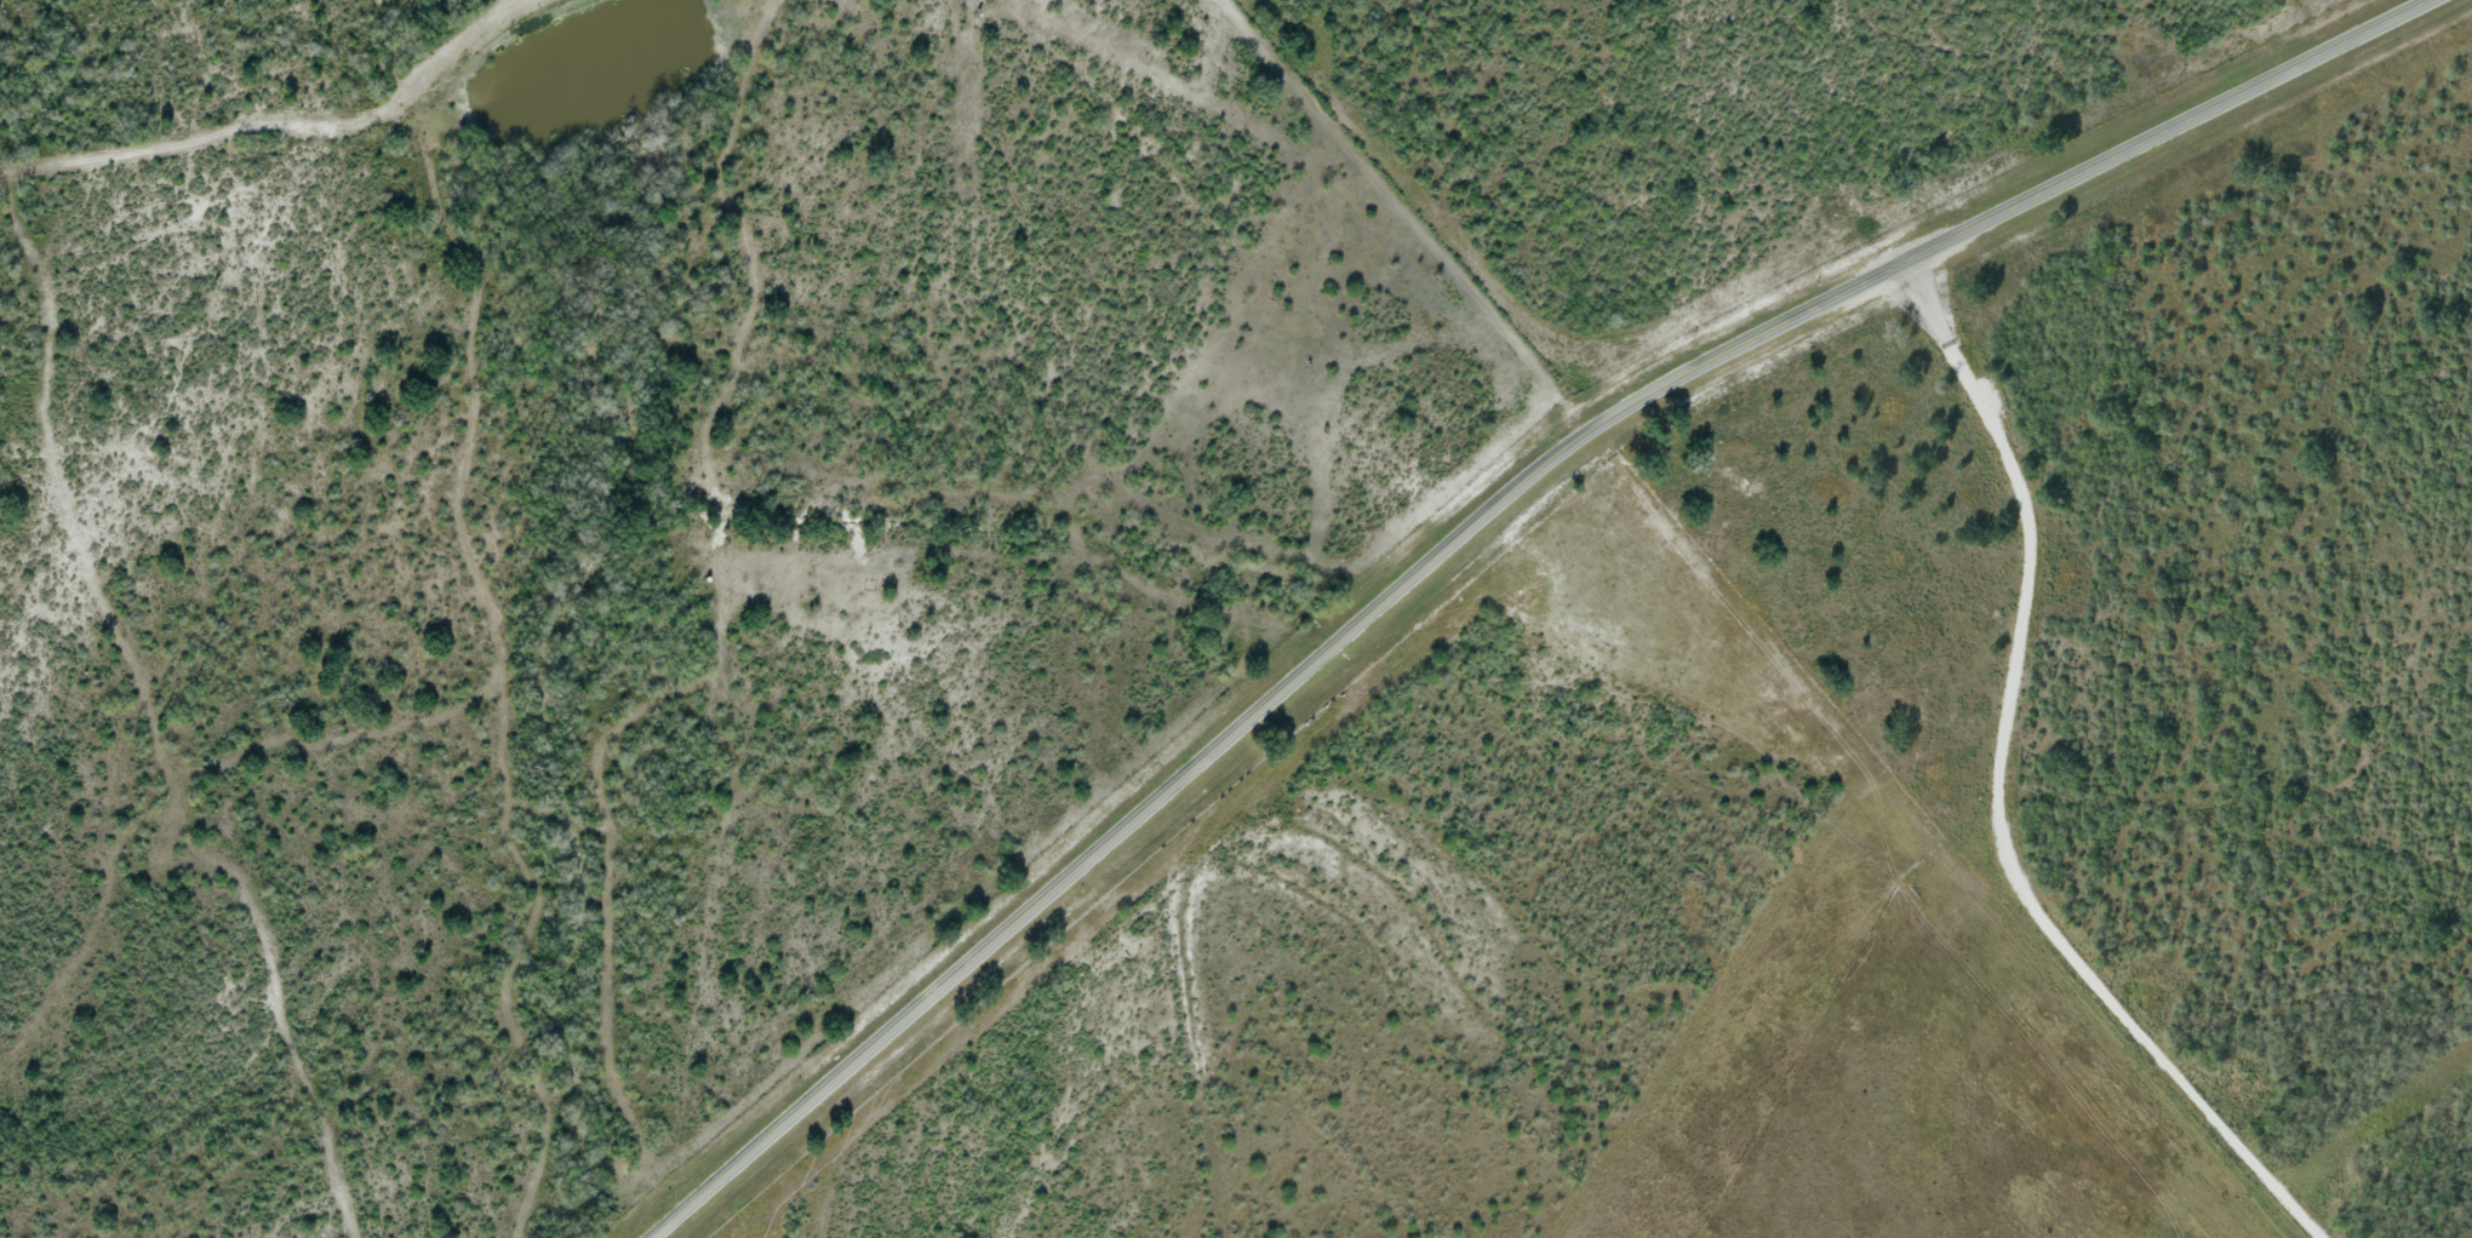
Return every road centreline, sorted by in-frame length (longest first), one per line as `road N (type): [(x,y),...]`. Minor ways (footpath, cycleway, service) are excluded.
road 1 (tertiary): [(647,1237),(1577,431),(2432,0)]
road 2 (residential): [(1577,431),(1218,0)]

